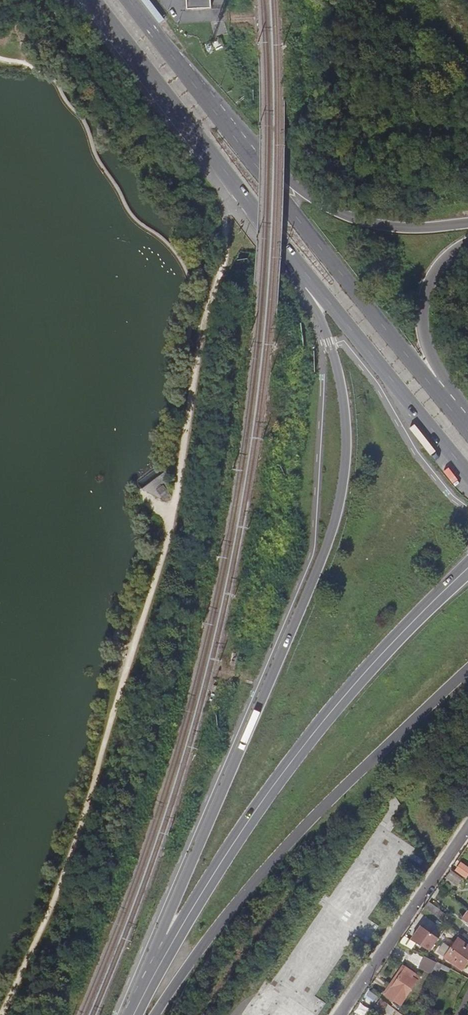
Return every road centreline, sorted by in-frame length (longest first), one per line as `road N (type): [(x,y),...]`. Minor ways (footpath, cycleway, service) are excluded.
road 1 (primary): [(230,178),(317,319),(334,366),(341,453),(323,544),(147,974)]
road 2 (primary): [(147,974),(265,790),(331,705),(467,565)]
road 3 (primary): [(151,1014),(216,922),(304,823),(467,666)]
road 4 (primary): [(230,178),(467,471)]
road 5 (primary): [(461,421),(340,282),(239,145)]
road 6 (primary): [(467,228),(362,225),(290,188),(239,145)]
road 7 (residential): [(338,1014),(467,825)]
road 8 (primary): [(92,0),(230,178)]
road 9 (primary): [(461,421),(432,363),(421,318),(429,276),(467,241)]
road 10 (primary): [(239,145),(127,0)]

